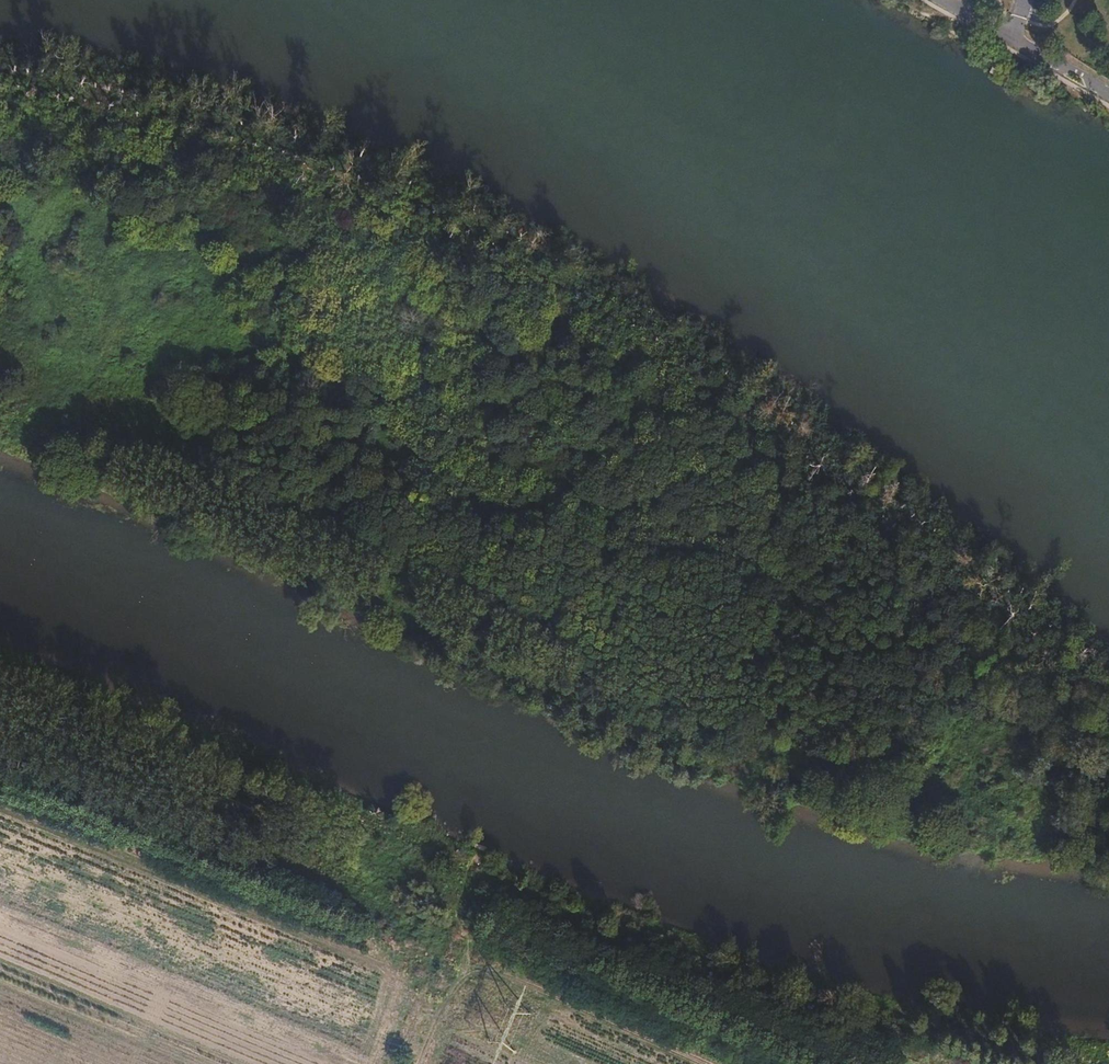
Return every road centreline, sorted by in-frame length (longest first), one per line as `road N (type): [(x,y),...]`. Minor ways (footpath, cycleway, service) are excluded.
road 1 (residential): [(945,0),(1108,93)]

